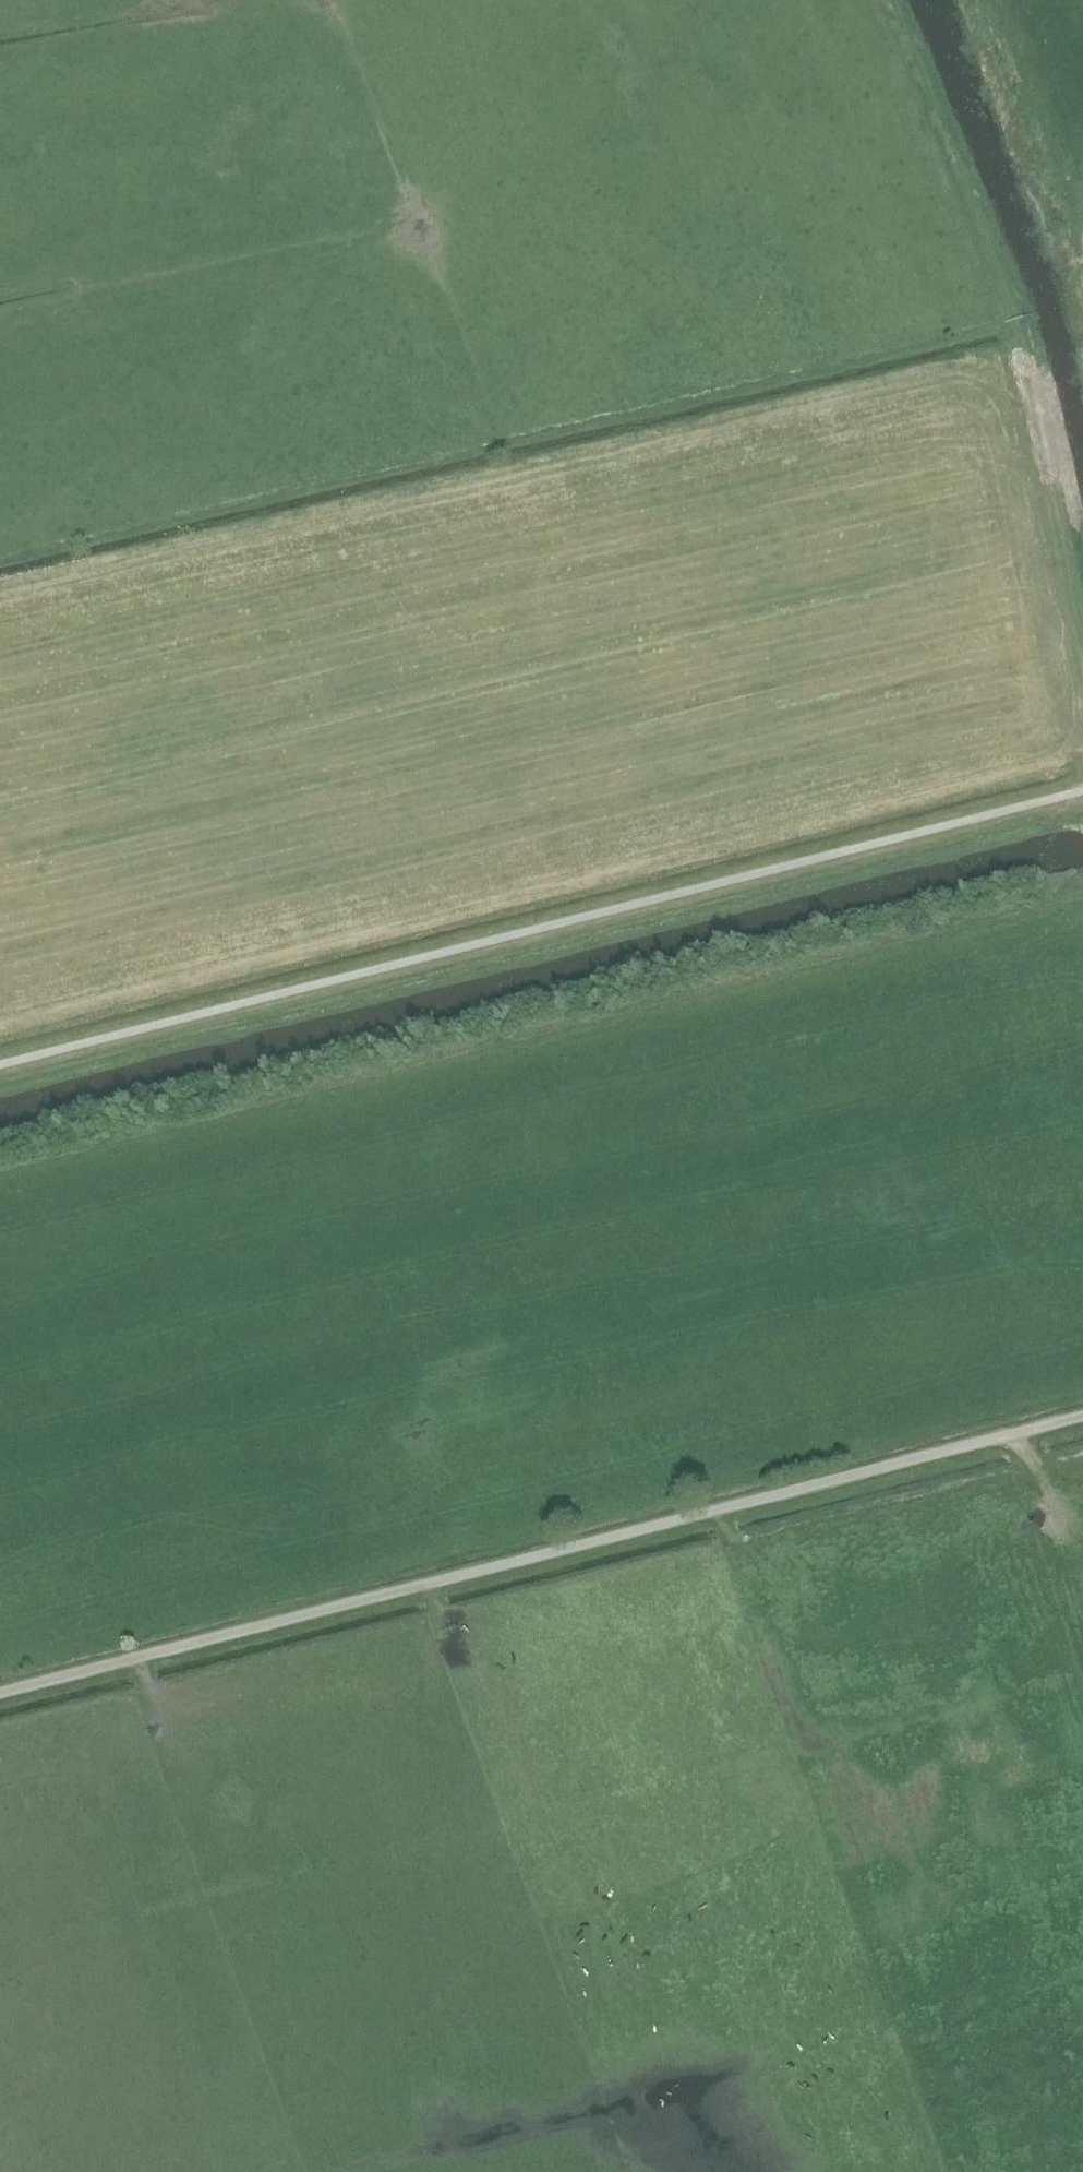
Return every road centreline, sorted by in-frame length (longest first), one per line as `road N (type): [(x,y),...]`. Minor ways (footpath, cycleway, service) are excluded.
road 1 (track): [(1082,625),(998,252),(892,0)]

